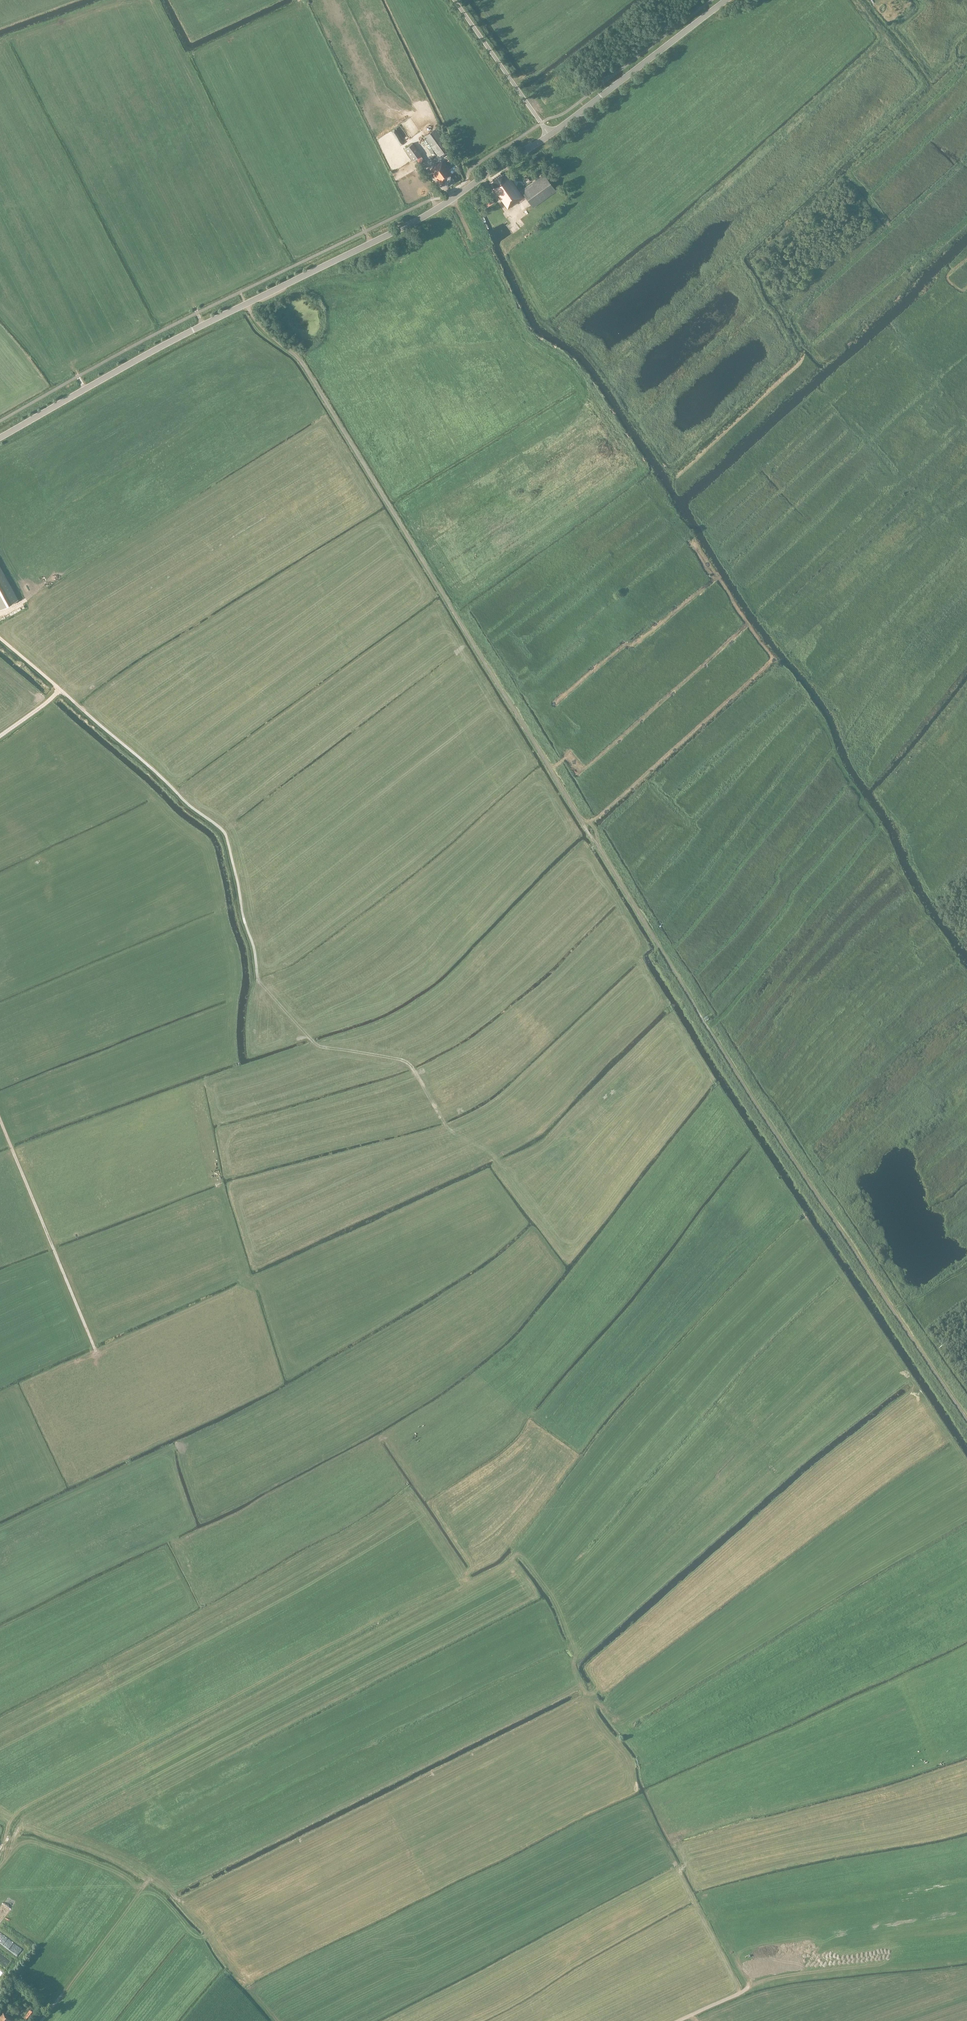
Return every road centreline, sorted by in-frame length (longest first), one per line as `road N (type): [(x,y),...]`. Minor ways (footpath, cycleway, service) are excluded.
road 1 (secondary): [(0,438),(165,345),(413,222),(550,135)]
road 2 (secondary): [(550,135),(725,0)]
road 3 (unclassified): [(454,0),(541,123)]

